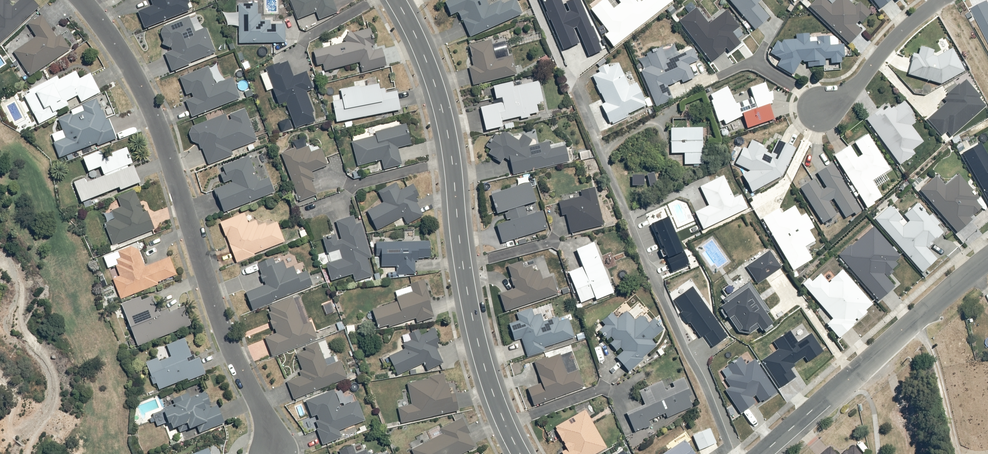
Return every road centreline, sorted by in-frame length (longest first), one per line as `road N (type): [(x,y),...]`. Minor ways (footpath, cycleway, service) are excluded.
road 1 (residential): [(80,0),(152,111),(217,318),(259,403),(272,453)]
road 2 (tertiary): [(520,453),(477,341),(442,109),(396,0)]
road 3 (residential): [(762,453),(987,258)]
road 4 (track): [(98,453),(97,380),(54,284)]
road 5 (residential): [(818,111),(854,88),(891,42),(941,0)]

